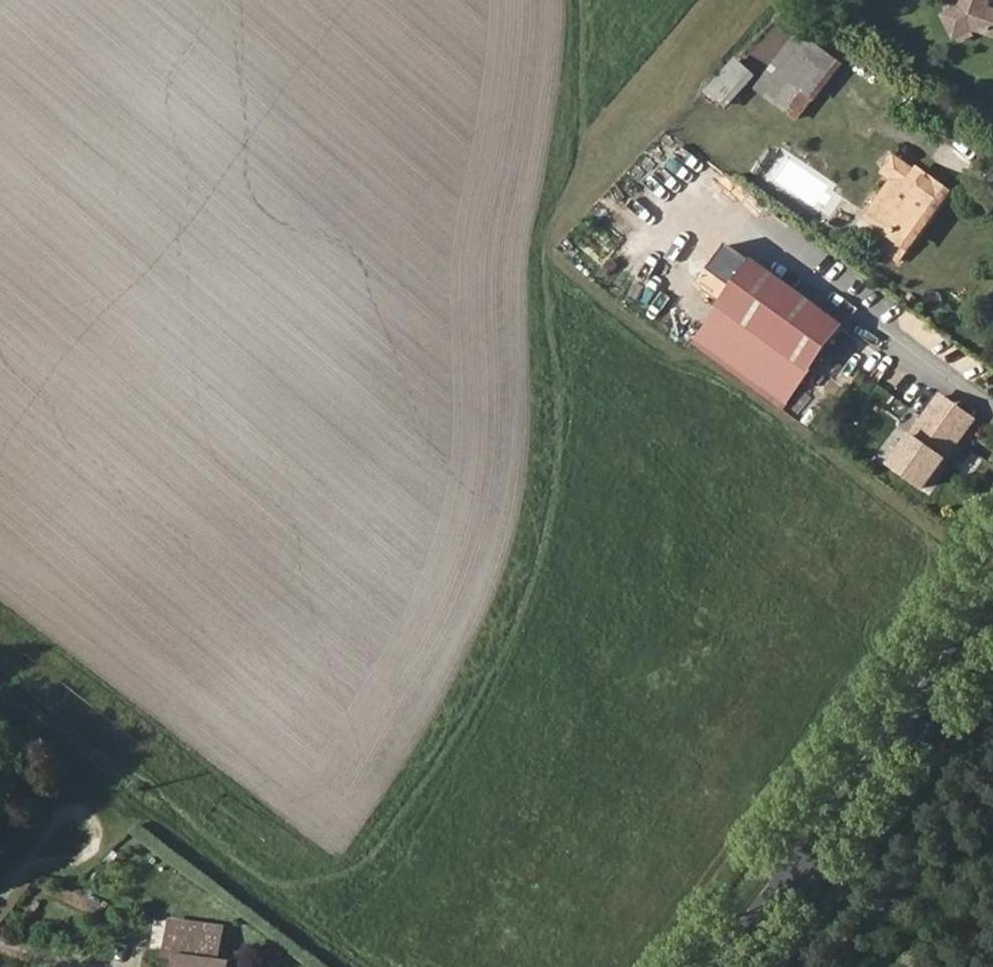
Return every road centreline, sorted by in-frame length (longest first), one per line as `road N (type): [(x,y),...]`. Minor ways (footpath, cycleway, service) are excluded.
road 1 (primary): [(992,603),(715,966)]

